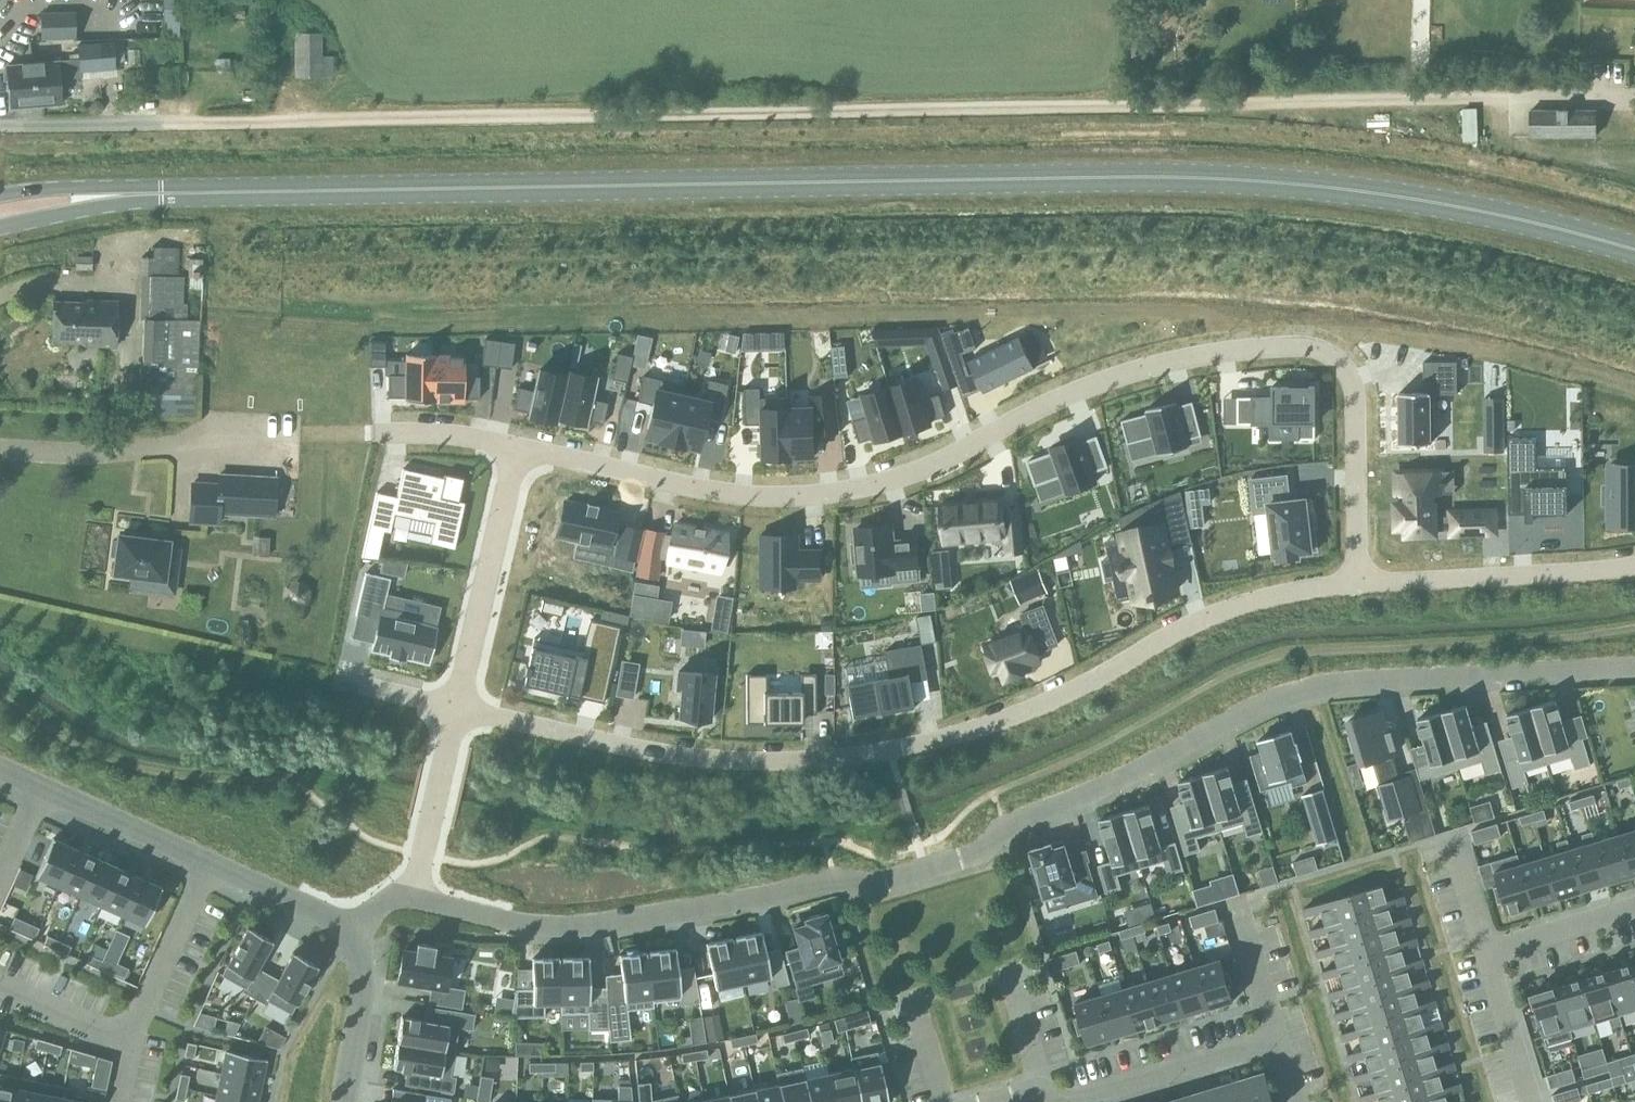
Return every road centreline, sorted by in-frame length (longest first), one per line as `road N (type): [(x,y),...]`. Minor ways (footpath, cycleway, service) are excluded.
road 1 (secondary): [(1634,250),(1440,206),(1301,183),(1169,175),(102,195)]
road 2 (residential): [(1634,667),(1293,692),(1131,777),(1004,824),(975,854),(878,882),(837,878),(669,914),(538,925),(414,897)]
road 3 (residential): [(1356,583),(1354,390),(1350,375),(1318,349),(1217,352),(1130,372),(909,474),(844,492),(730,493),(519,448)]
road 4 (residential): [(458,708),(683,757),(796,762),(891,753),(1050,703),(1223,611),(1356,583)]
road 5 (residential): [(1356,583),(1634,566)]
road 6 (residential): [(458,708),(519,448)]
road 7 (residential): [(1084,1101),(1275,1043)]
road 8 (residential): [(130,1041),(211,861)]
road 9 (residential): [(414,897),(458,708)]
road 10 (residential): [(41,787),(211,861)]
road 11 (residential): [(349,931),(366,966),(345,1101)]
road 12 (residential): [(211,861),(349,931)]
road 13 (residential): [(1531,1101),(1488,954)]
road 14 (residential): [(1488,954),(1634,909)]
road 15 (residential): [(1232,900),(1275,1043)]
road 16 (residential): [(519,448),(459,434),(376,432)]
road 17 (residential): [(0,983),(130,1041)]
road 18 (residential): [(1488,954),(1450,834)]
road 19 (residential): [(337,678),(458,708)]

